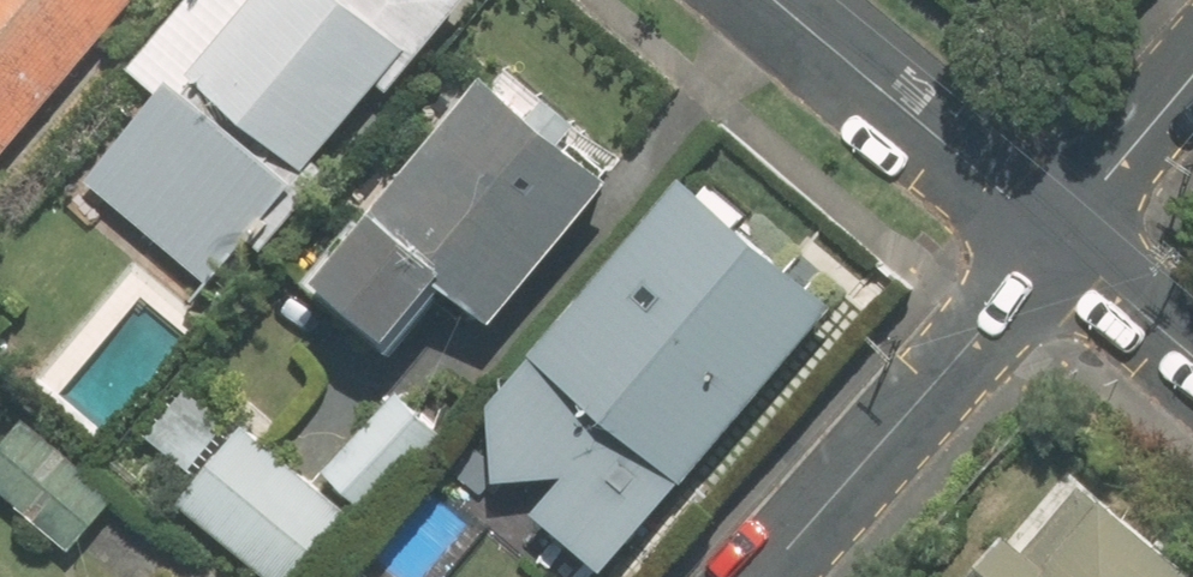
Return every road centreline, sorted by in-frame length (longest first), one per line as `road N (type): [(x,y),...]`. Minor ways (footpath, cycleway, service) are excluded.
road 1 (residential): [(760,576),(1054,245)]
road 2 (residential): [(1054,245),(768,0)]
road 3 (residential): [(1054,245),(1192,82)]
road 4 (residential): [(1192,362),(1054,245)]

